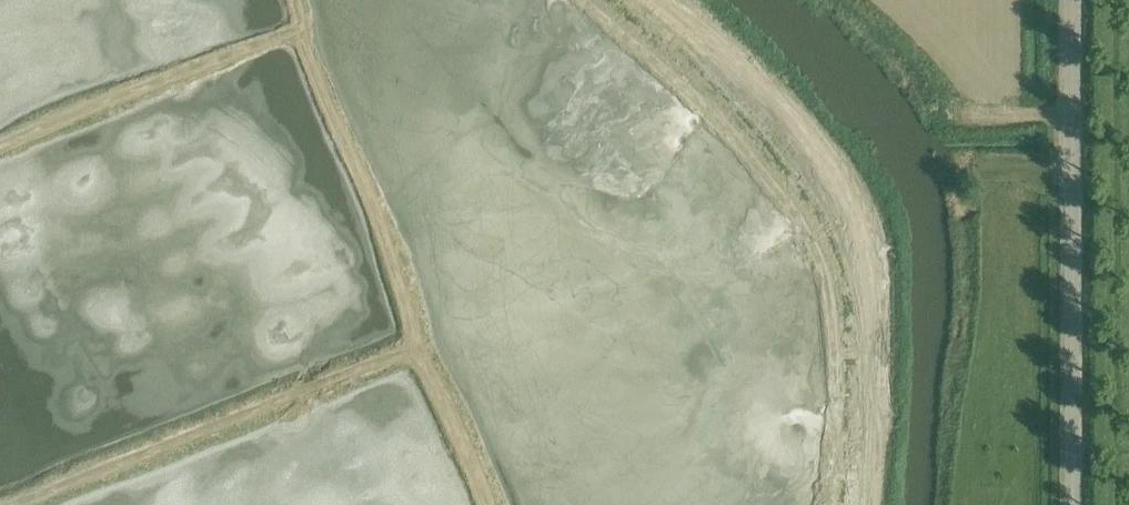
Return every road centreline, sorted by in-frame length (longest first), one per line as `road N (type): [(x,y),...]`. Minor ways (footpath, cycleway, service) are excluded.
road 1 (tertiary): [(1075,504),(1074,0)]

